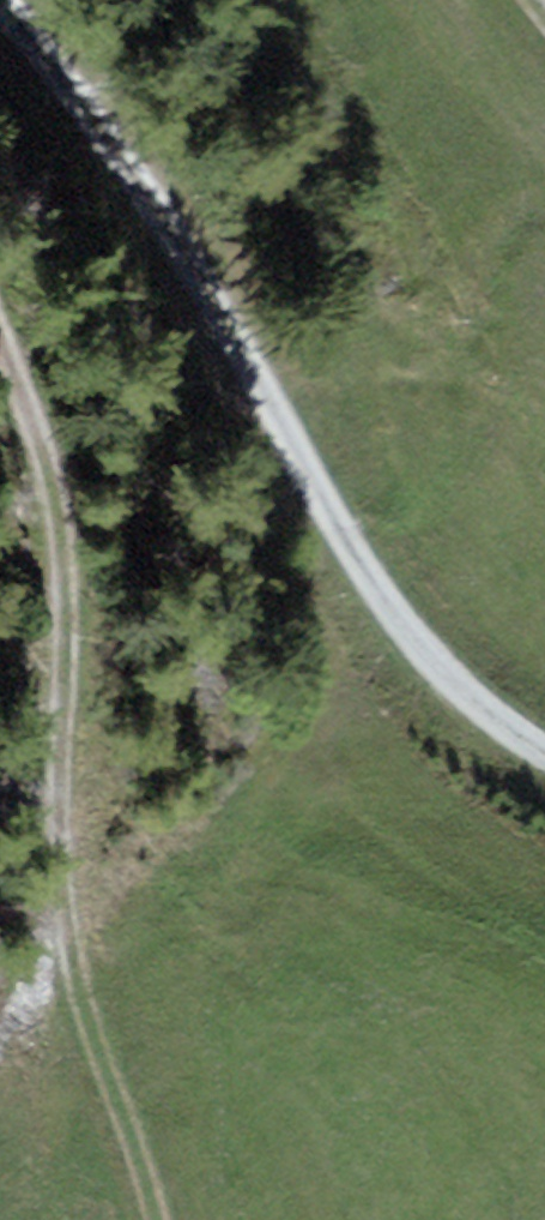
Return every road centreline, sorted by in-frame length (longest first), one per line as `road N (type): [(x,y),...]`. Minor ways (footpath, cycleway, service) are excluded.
road 1 (track): [(0,6),(137,185),(418,649),(491,719),(544,753)]
road 2 (track): [(0,318),(35,408),(56,520),(65,620),(48,738),(49,874),(63,968),(83,1061),(142,1219)]

